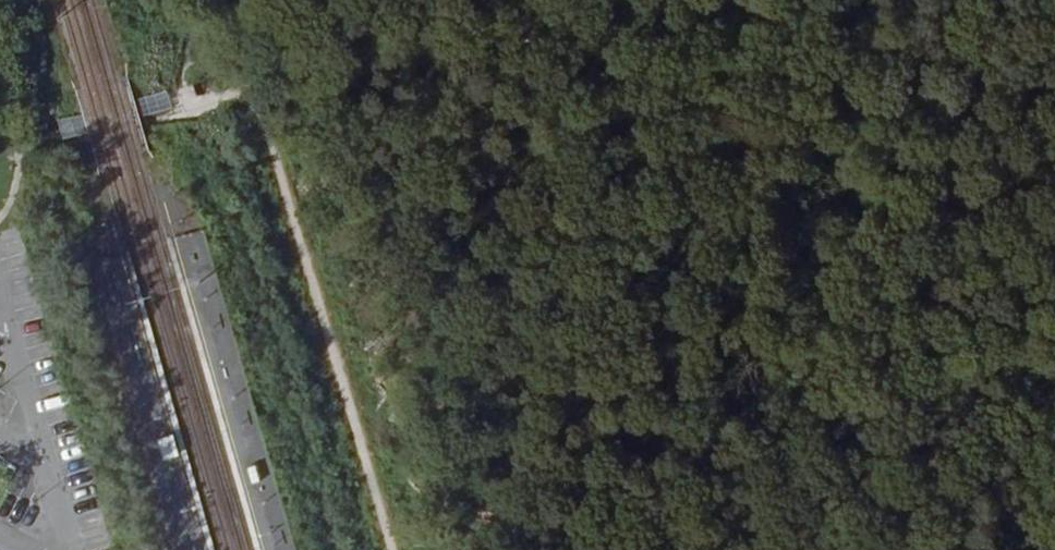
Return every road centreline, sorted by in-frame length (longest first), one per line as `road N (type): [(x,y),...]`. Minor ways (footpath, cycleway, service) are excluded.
road 1 (track): [(180,109),(236,91),(264,118),(388,549)]

